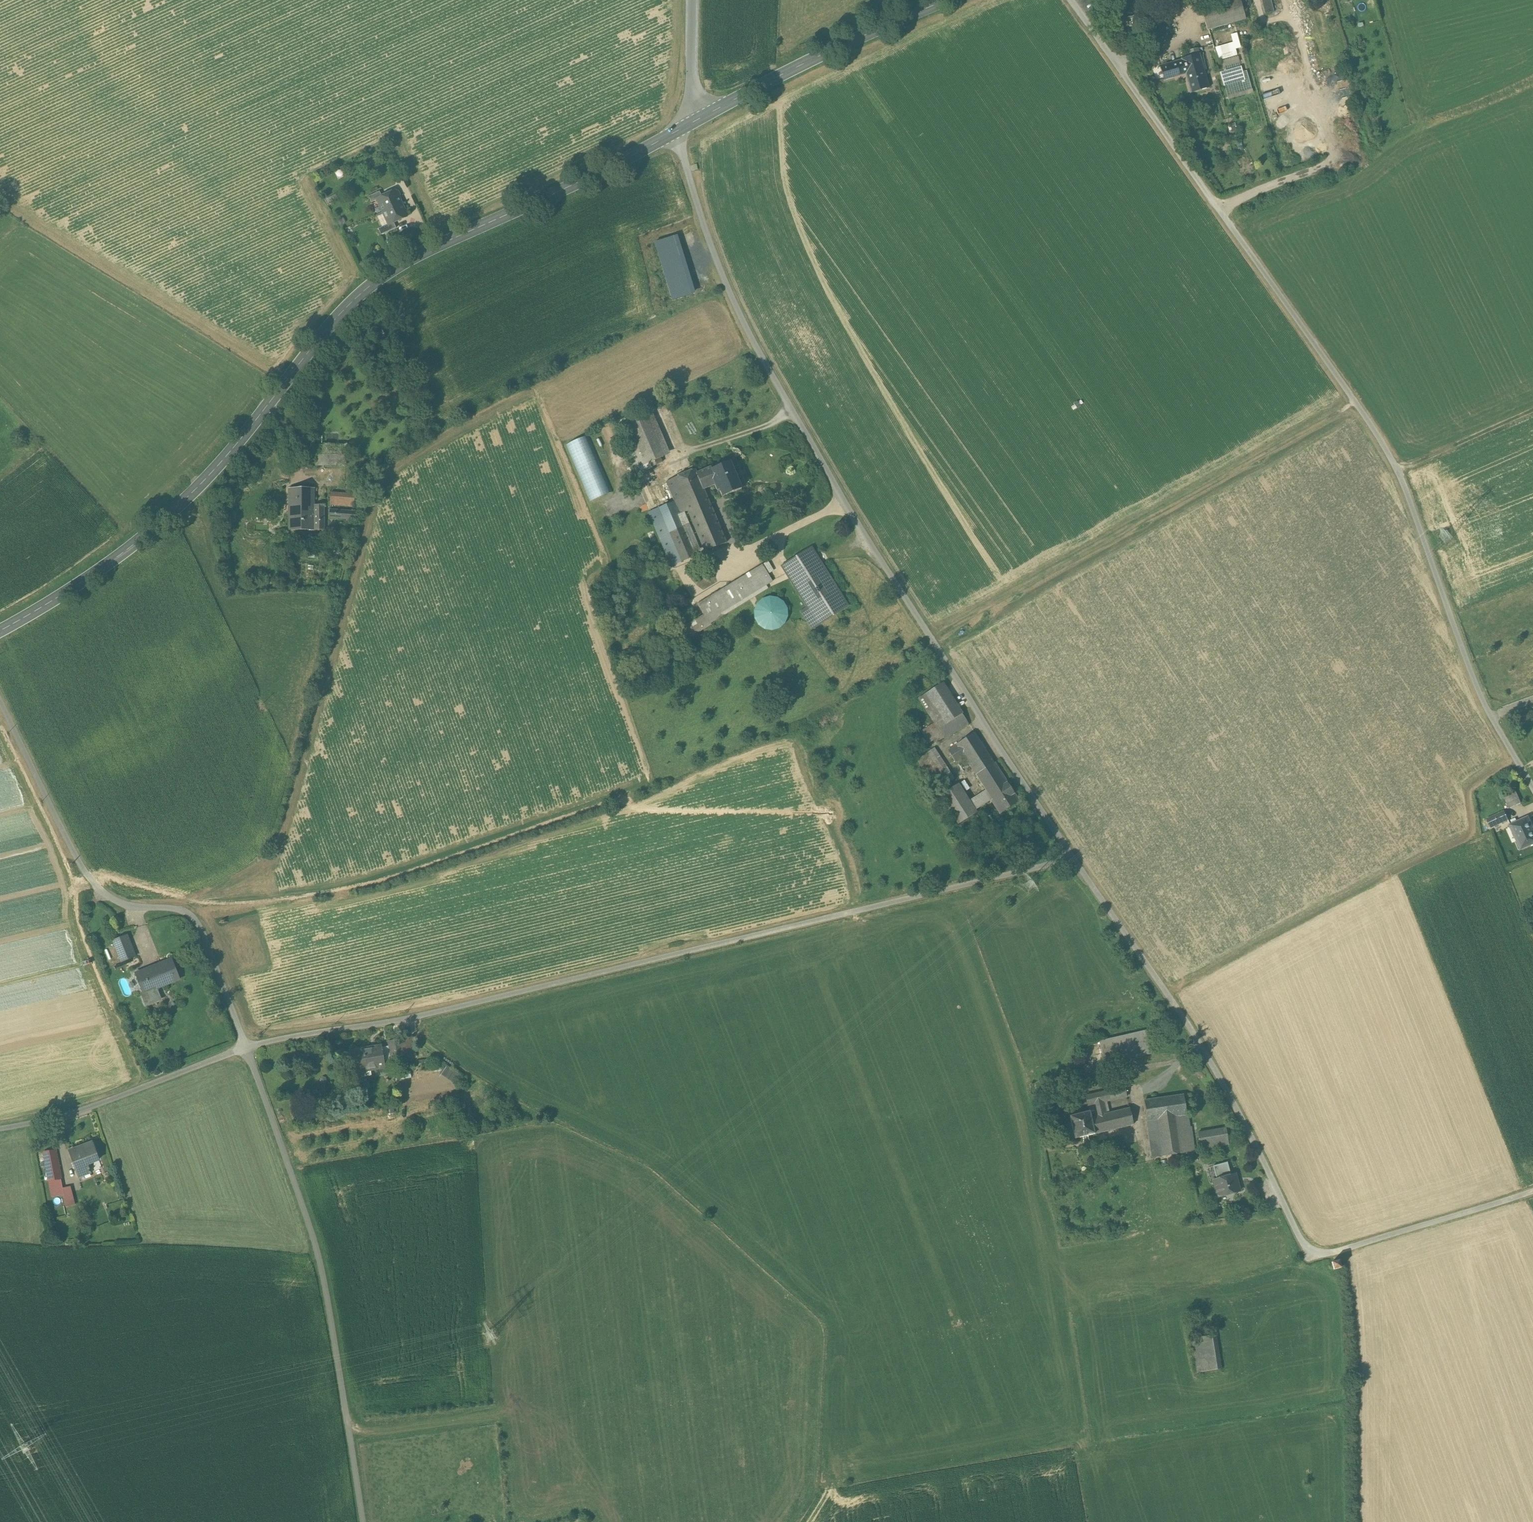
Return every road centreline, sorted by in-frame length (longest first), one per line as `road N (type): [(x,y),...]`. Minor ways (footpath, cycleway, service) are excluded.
road 1 (unclassified): [(1071,0),(1361,409),(1397,471),(1464,655),(1532,783)]
road 2 (secondary): [(676,131),(406,259),(335,320),(235,446),(154,529),(0,631)]
road 3 (unclassified): [(1072,859),(404,1019),(247,1047)]
road 4 (unclassified): [(676,131),(747,330),(844,501),(1072,859)]
road 5 (unclassified): [(1072,859),(1196,1039),(1314,1253),(1532,1191)]
road 6 (unclassified): [(363,1521),(312,1236),(247,1047)]
road 7 (unclassified): [(247,1047),(205,931),(185,912),(112,897),(85,871),(0,701)]
road 8 (secondary): [(945,0),(692,123)]
road 9 (unclassified): [(247,1047),(94,1105),(0,1129)]
road 10 (track): [(1397,471),(1532,410)]
road 11 (residential): [(692,123),(693,0)]

